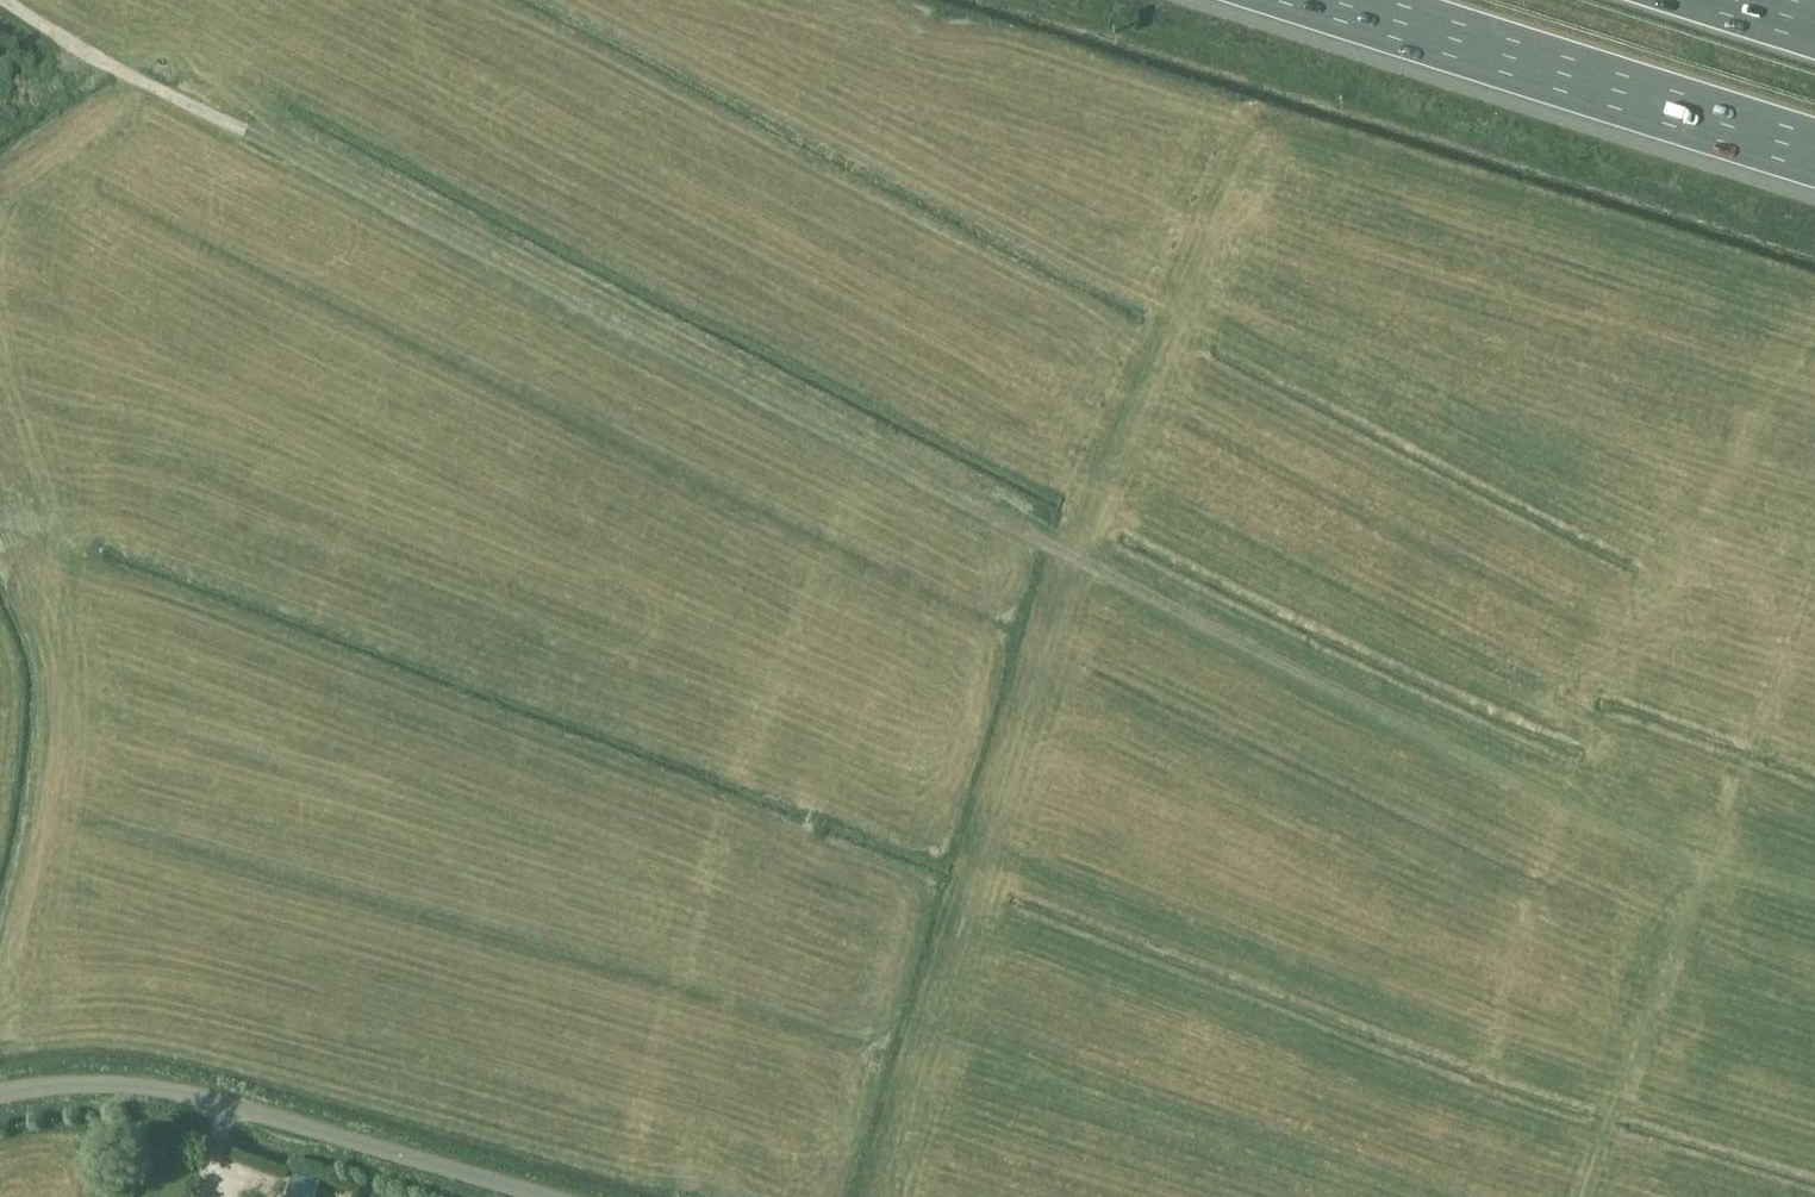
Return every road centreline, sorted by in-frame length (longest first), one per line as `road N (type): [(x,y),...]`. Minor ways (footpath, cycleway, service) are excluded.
road 1 (unclassified): [(557,1196),(227,1103),(117,1084),(0,1093)]
road 2 (motorway): [(1342,0),(1814,148)]

